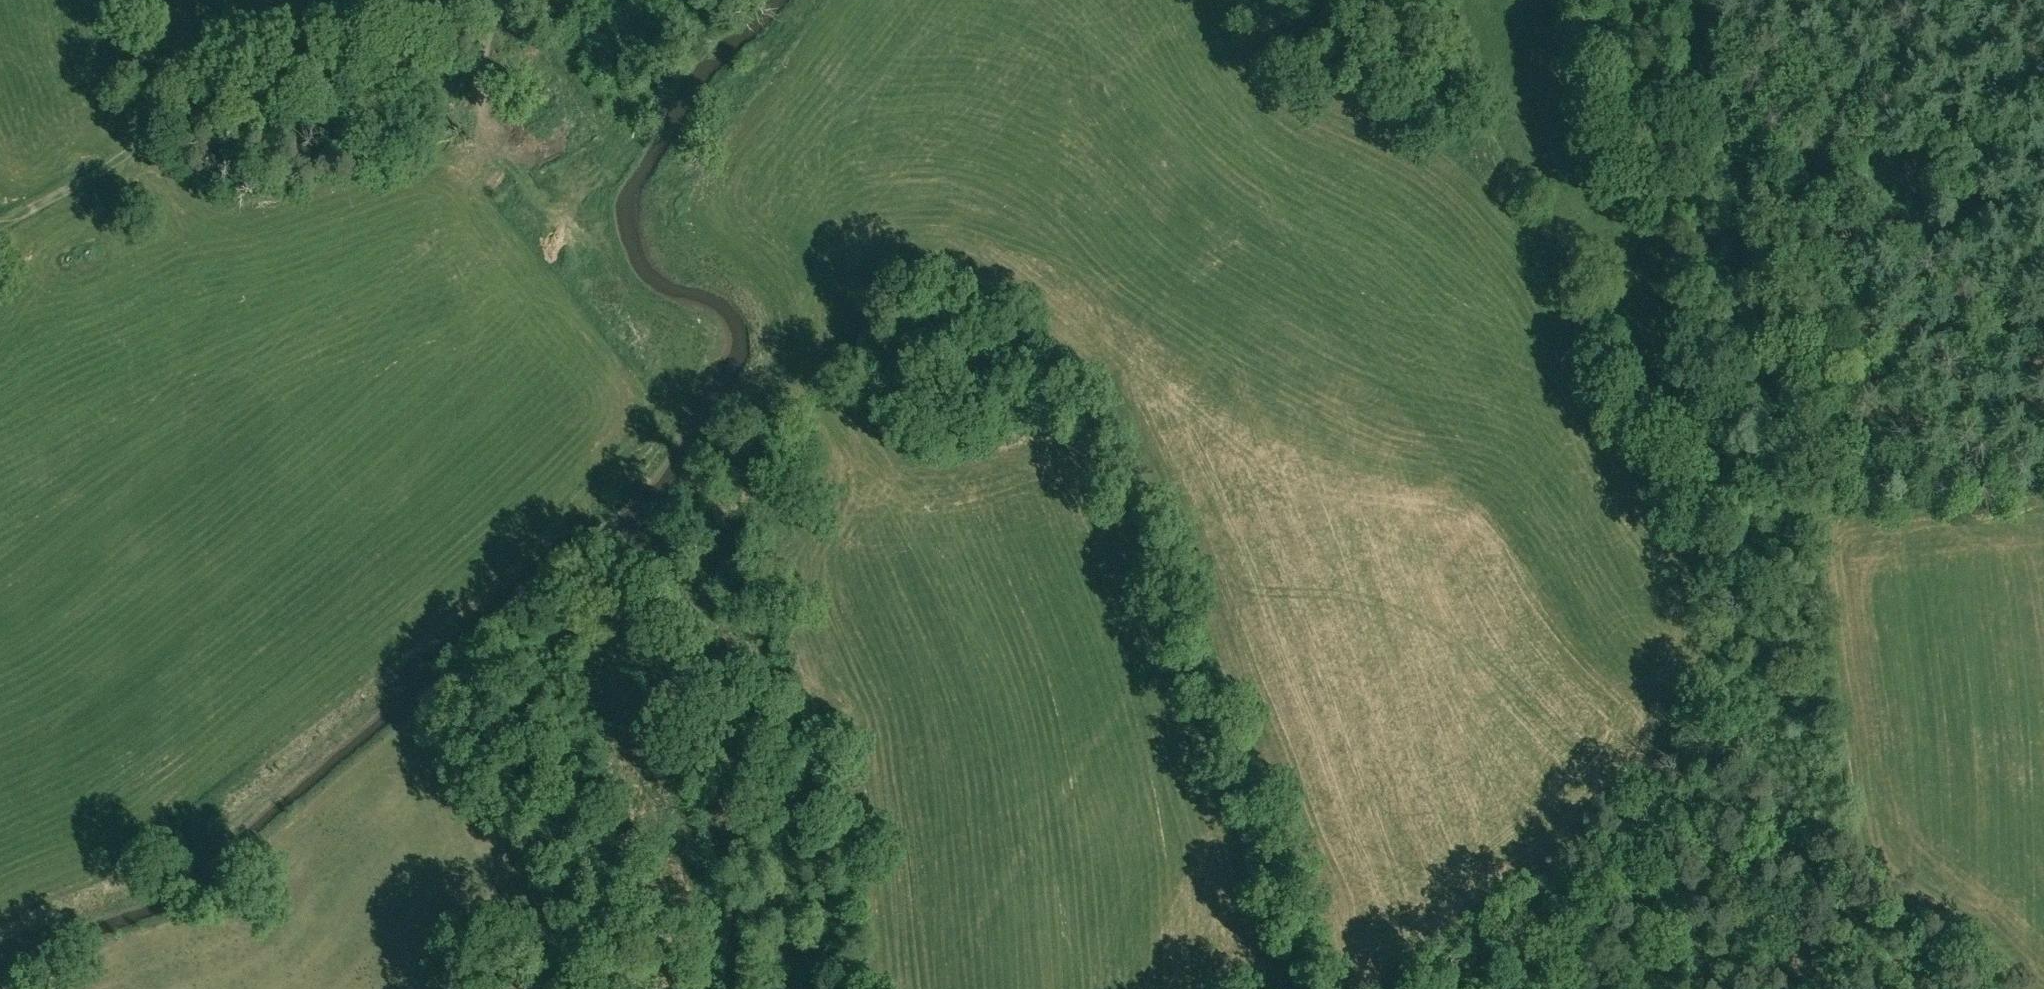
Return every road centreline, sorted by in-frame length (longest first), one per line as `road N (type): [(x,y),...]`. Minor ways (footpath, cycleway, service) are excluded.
road 1 (track): [(0,223),(206,110),(295,88),(502,0)]
road 2 (track): [(2043,137),(1812,165)]

